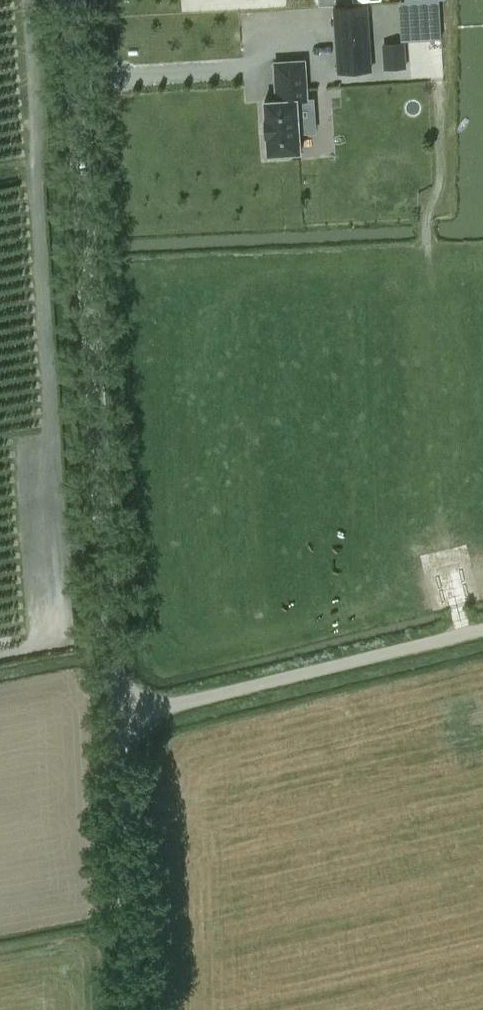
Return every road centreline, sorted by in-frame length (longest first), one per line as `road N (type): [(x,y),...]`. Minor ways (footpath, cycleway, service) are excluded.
road 1 (unclassified): [(117,726),(74,0)]
road 2 (unclassified): [(117,726),(482,634)]
road 3 (unclassified): [(134,1009),(117,726)]

